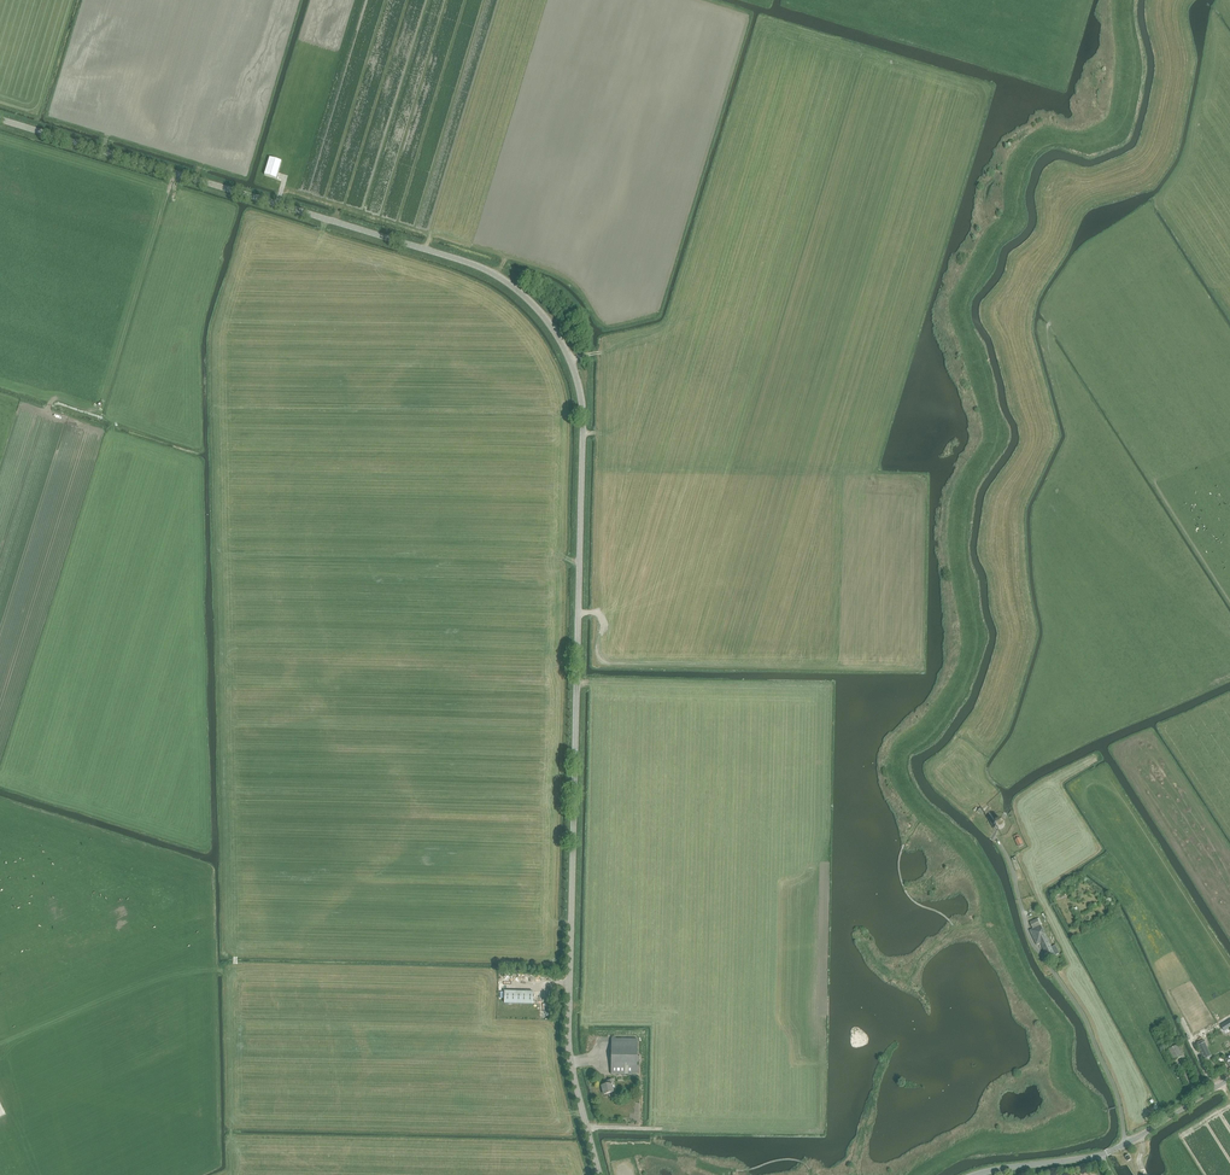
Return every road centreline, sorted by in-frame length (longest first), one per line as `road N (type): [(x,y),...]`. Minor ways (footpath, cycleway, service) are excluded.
road 1 (tertiary): [(600,1174),(568,1040),(583,418),(559,339),(518,291),(476,266),(0,119)]
road 2 (unclassified): [(976,1174),(1105,1153),(1229,1079)]

